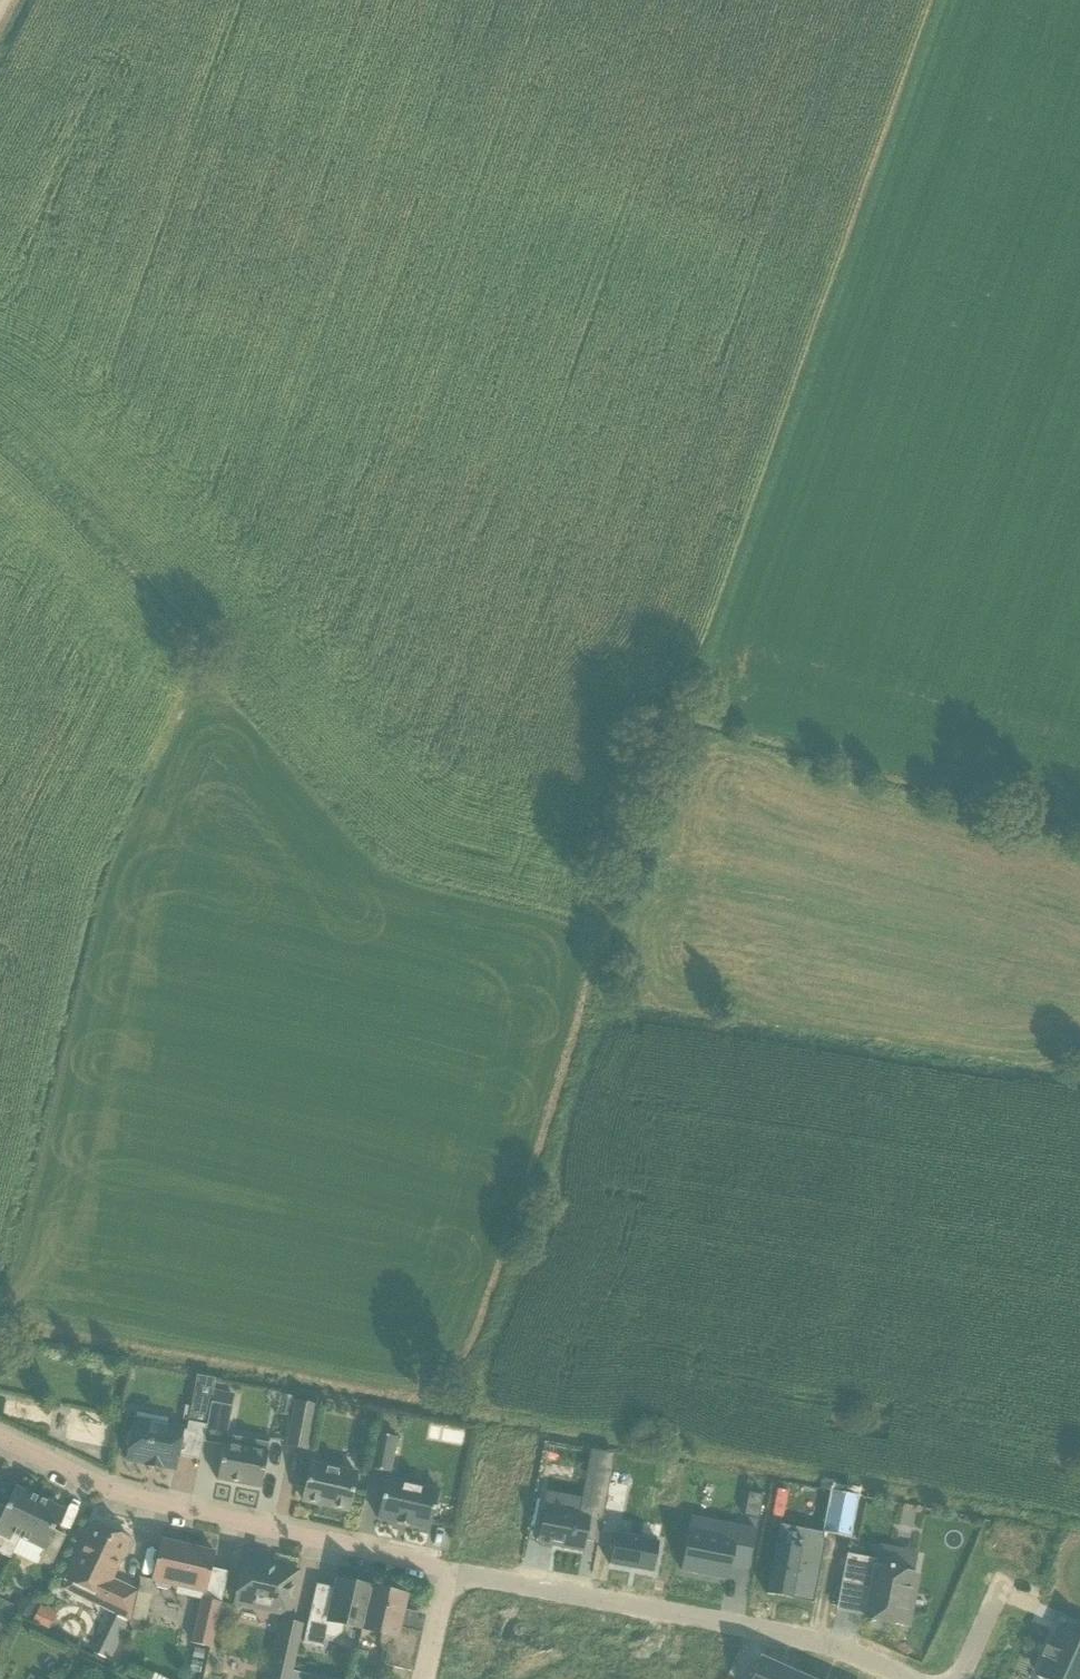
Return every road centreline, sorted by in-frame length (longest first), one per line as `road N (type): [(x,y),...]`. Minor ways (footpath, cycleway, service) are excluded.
road 1 (residential): [(450,1571),(130,1499),(0,1439)]
road 2 (residential): [(903,1678),(796,1638),(450,1571)]

